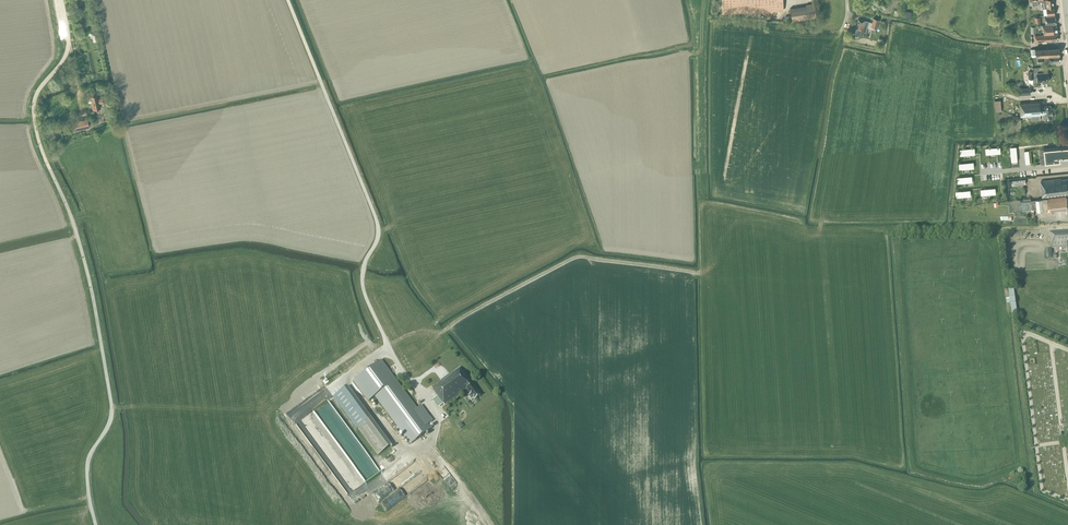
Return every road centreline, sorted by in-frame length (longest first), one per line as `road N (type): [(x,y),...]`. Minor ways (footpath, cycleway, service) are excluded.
road 1 (unclassified): [(96,524),(87,466),(110,422),(111,400),(84,258),(33,110),(67,51),(62,0)]
road 2 (track): [(705,0),(703,195)]

